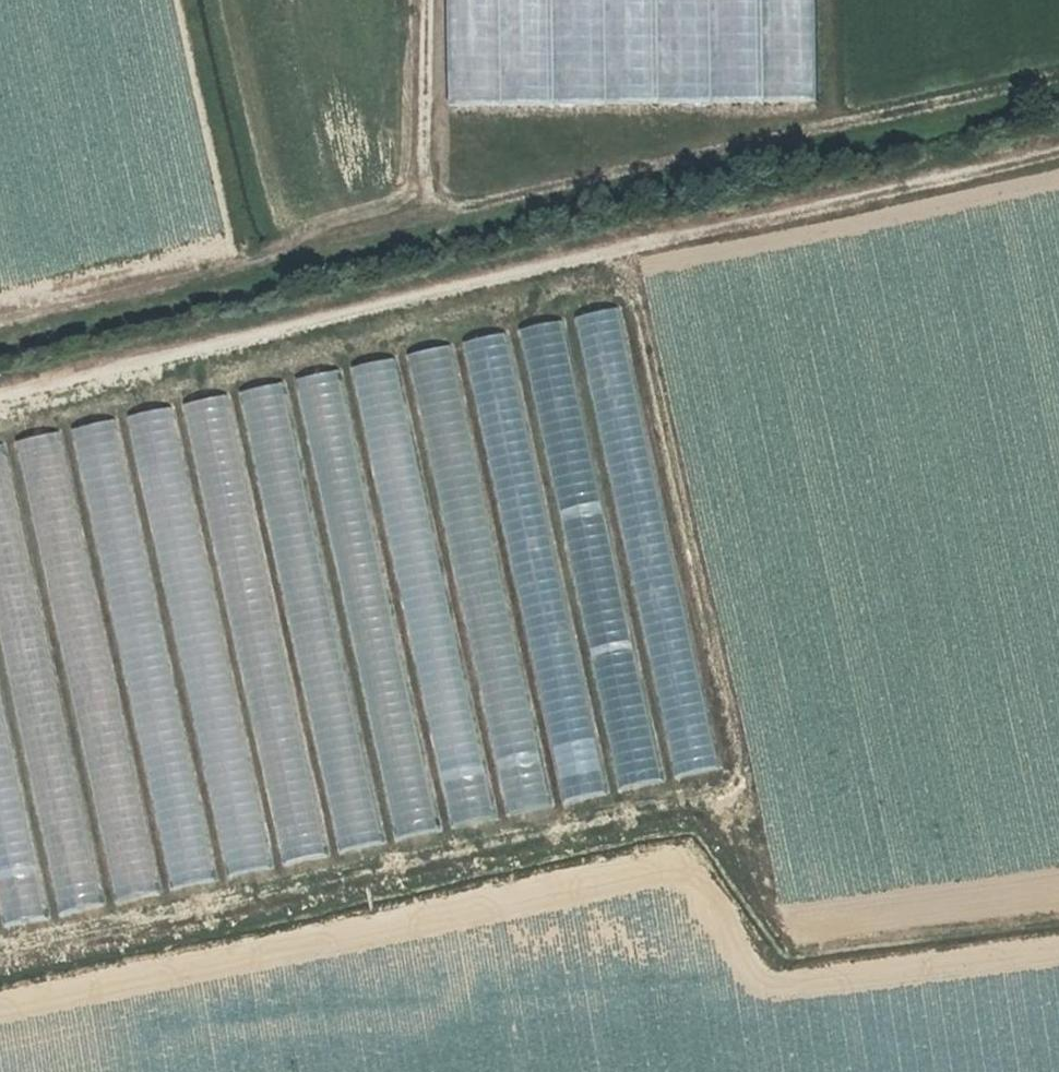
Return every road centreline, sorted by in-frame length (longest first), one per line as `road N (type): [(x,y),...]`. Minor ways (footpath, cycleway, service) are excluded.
road 1 (track): [(0,393),(1058,147)]
road 2 (track): [(417,0),(411,149),(439,206),(1058,81)]
road 3 (track): [(0,323),(396,226),(439,206)]

